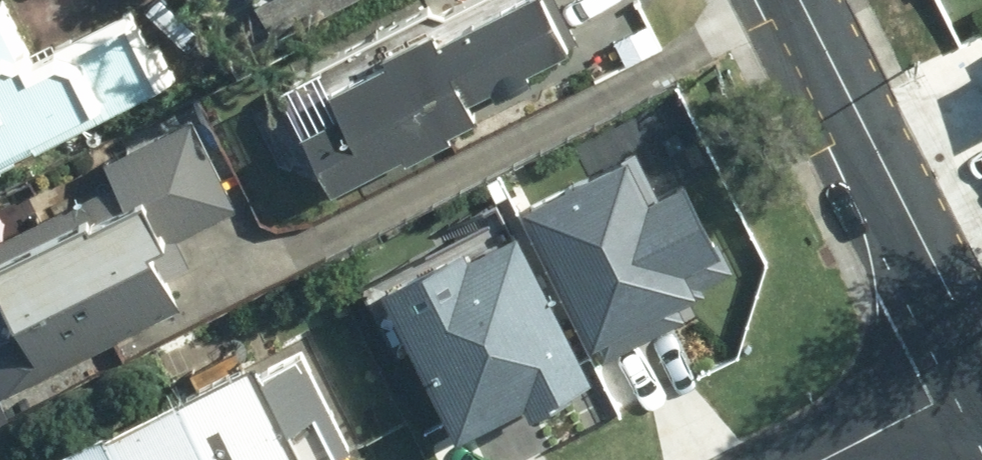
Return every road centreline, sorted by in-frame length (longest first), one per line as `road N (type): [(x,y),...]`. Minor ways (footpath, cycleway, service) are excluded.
road 1 (secondary): [(798,0),(981,362)]
road 2 (residential): [(981,384),(832,459)]

